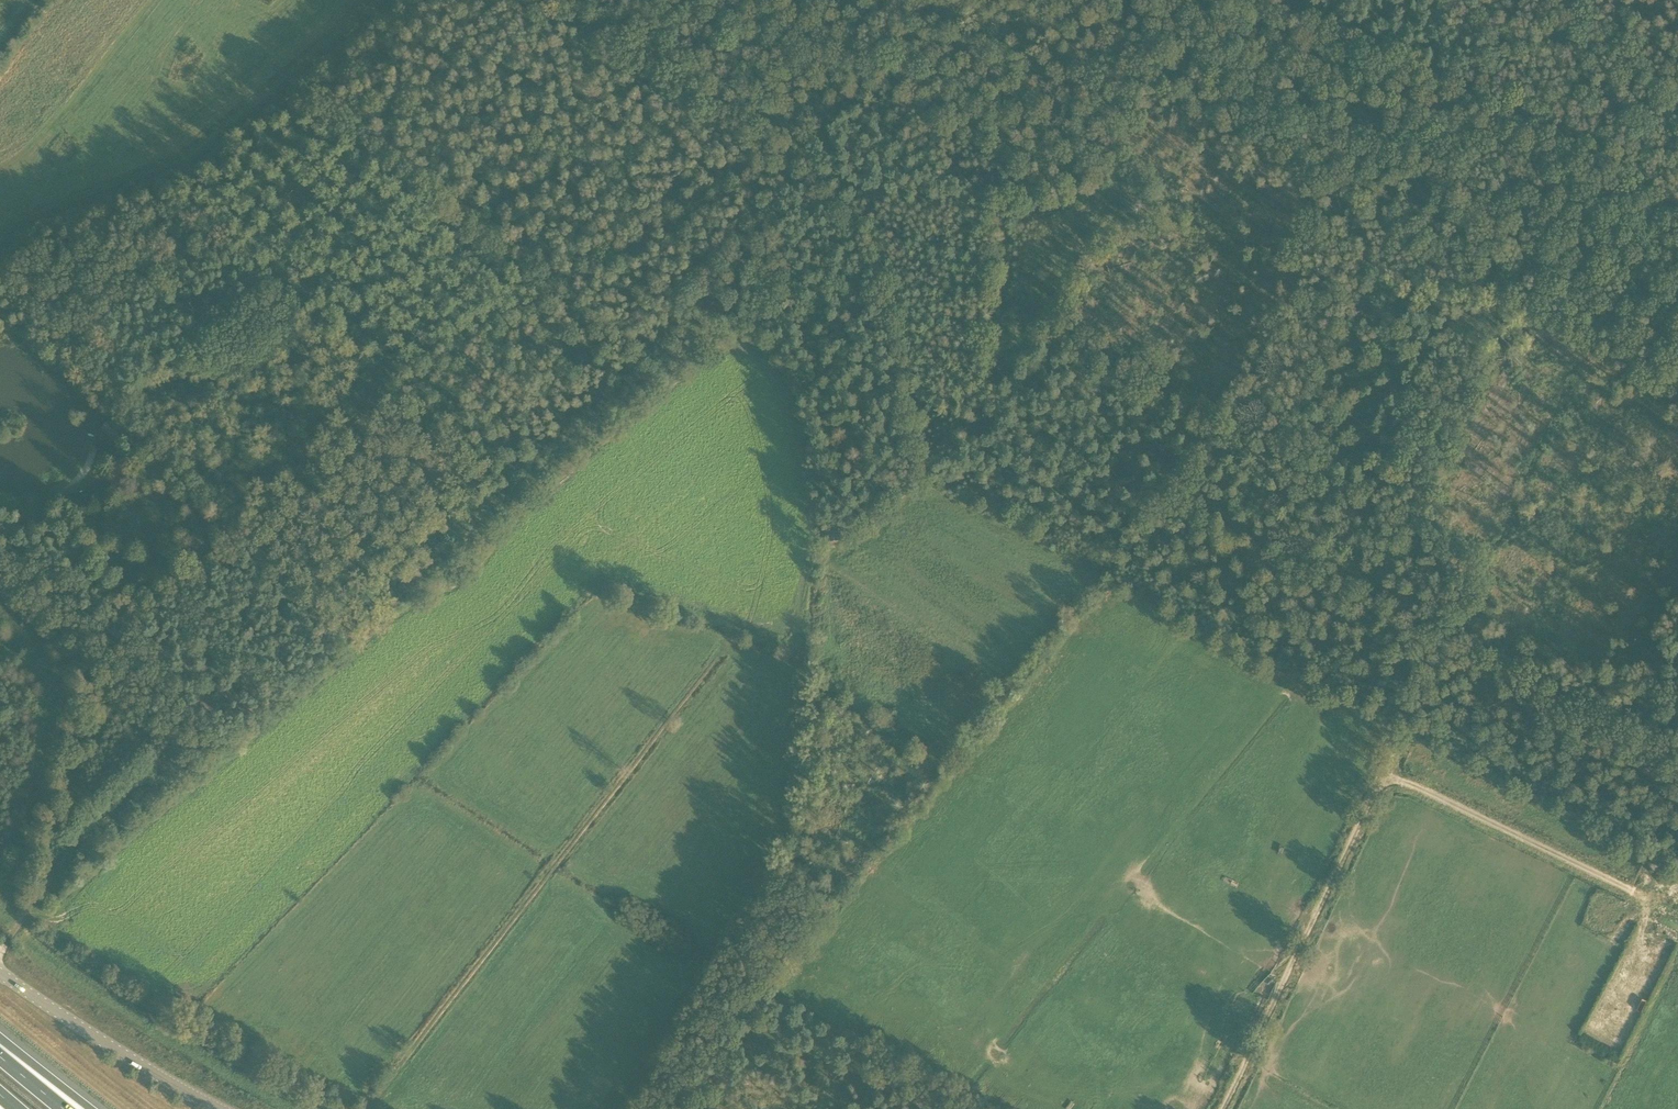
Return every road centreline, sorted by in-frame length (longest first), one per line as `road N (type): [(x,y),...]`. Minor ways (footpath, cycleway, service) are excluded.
road 1 (track): [(0,956),(32,913),(96,675),(257,522)]
road 2 (tertiary): [(224,1108),(0,971)]

